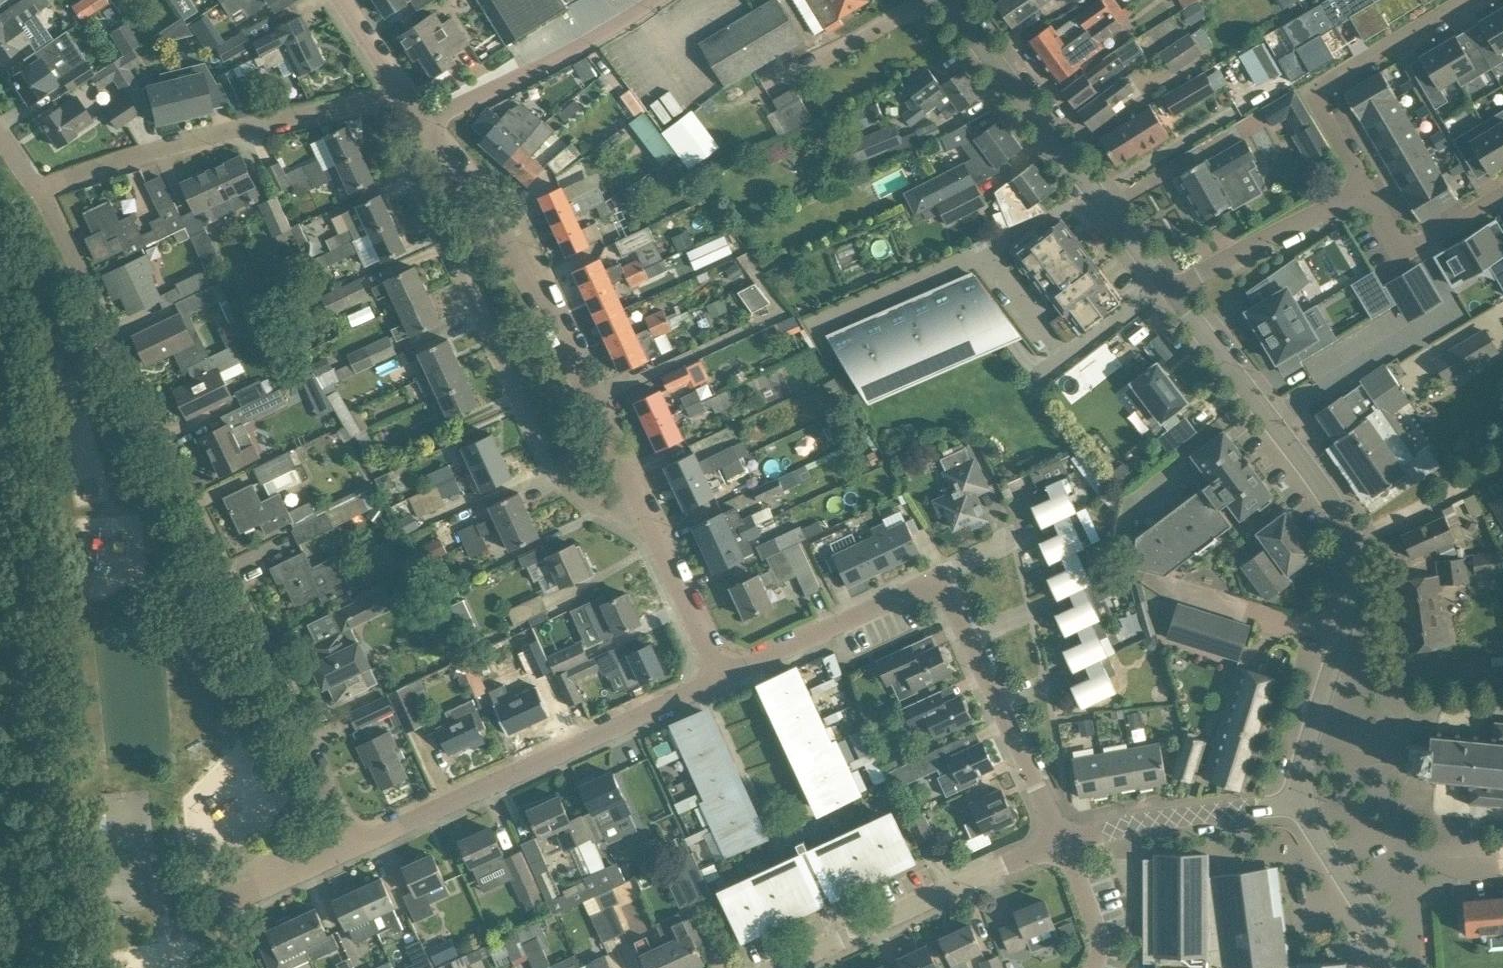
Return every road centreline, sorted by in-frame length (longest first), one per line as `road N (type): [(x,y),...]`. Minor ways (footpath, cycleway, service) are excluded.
road 1 (residential): [(355,838),(28,196)]
road 2 (tertiary): [(1294,802),(1355,592),(1351,538),(1175,293)]
road 3 (residential): [(638,511),(595,506),(546,460),(405,153),(429,130)]
road 4 (residential): [(638,511),(501,229),(429,130)]
road 5 (residential): [(355,838),(720,676)]
road 6 (residential): [(28,196),(109,161),(401,91)]
road 7 (tertiary): [(1175,293),(950,1)]
road 8 (unclassified): [(1061,838),(780,967)]
road 9 (residential): [(1061,838),(940,576)]
road 10 (residential): [(1473,0),(1332,79),(1319,100),(1368,187)]
road 11 (residential): [(429,130),(648,0)]
road 12 (residential): [(720,676),(940,576)]
road 13 (unclassified): [(1294,802),(1148,818),(1061,838)]
road 14 (residential): [(1175,293),(1368,187)]
road 15 (tertiary): [(1387,967),(1380,934),(1294,802)]
road 16 (residential): [(720,676),(638,511)]
road 17 (residential): [(1368,187),(1400,244),(1421,243),(1502,195)]
road 18 (track): [(1351,538),(1502,458)]
road 19 (residential): [(1061,838),(1099,937),(1092,967)]
road 20 (residential): [(236,897),(262,875),(355,838)]

